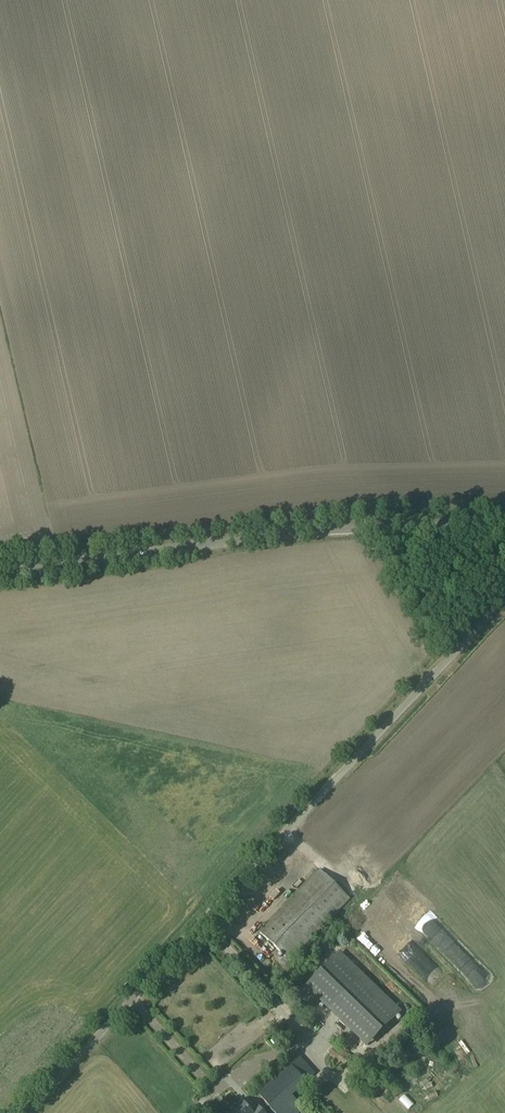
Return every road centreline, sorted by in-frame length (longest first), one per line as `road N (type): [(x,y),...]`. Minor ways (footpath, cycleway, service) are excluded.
road 1 (unclassified): [(38,1112),(504,607)]
road 2 (unclassified): [(0,579),(247,544),(504,527)]

